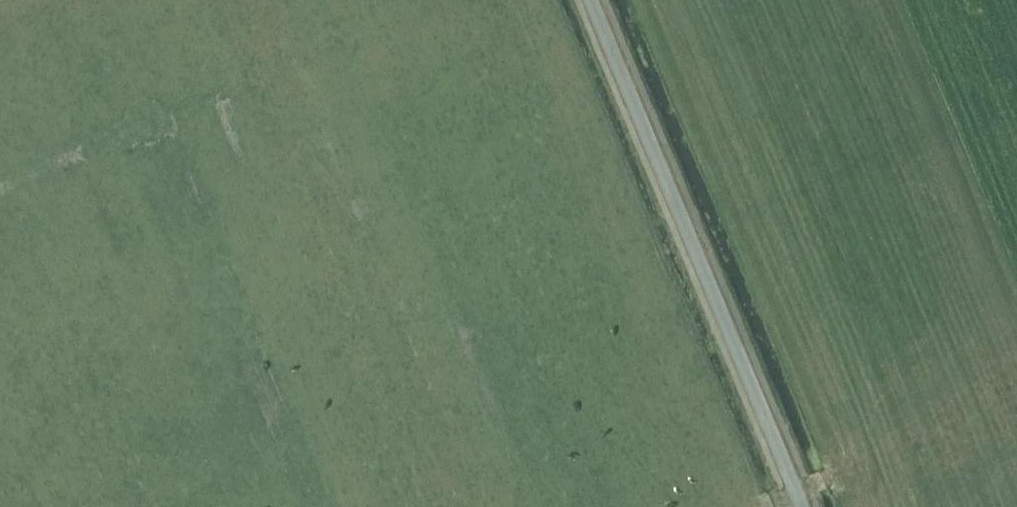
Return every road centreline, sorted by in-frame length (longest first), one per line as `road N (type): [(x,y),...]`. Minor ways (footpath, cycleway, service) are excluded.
road 1 (unclassified): [(802,506),(588,0)]

